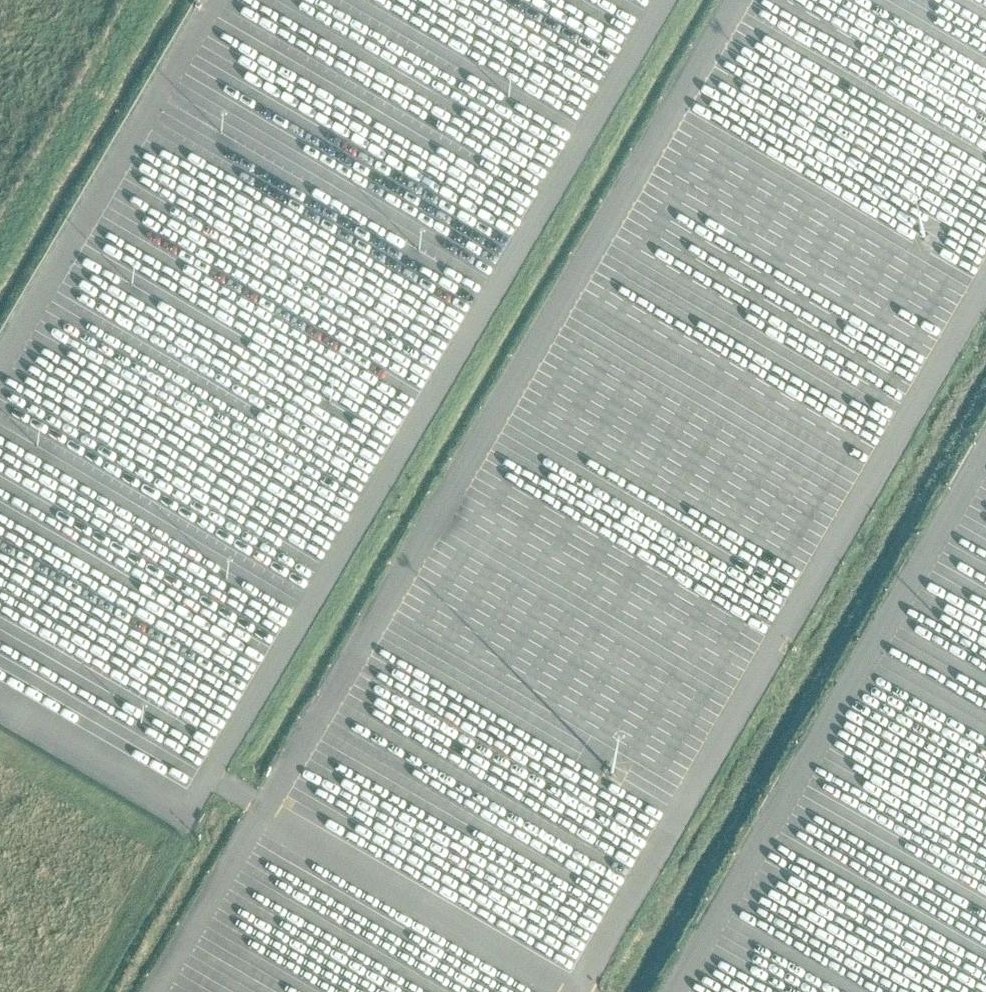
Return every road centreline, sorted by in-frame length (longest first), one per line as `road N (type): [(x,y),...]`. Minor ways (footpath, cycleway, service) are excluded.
road 1 (unclassified): [(675,0),(213,801),(0,677)]
road 2 (unclassified): [(750,0),(162,991)]
road 3 (unclassified): [(669,991),(985,449)]
road 4 (unclassified): [(212,0),(0,367)]

